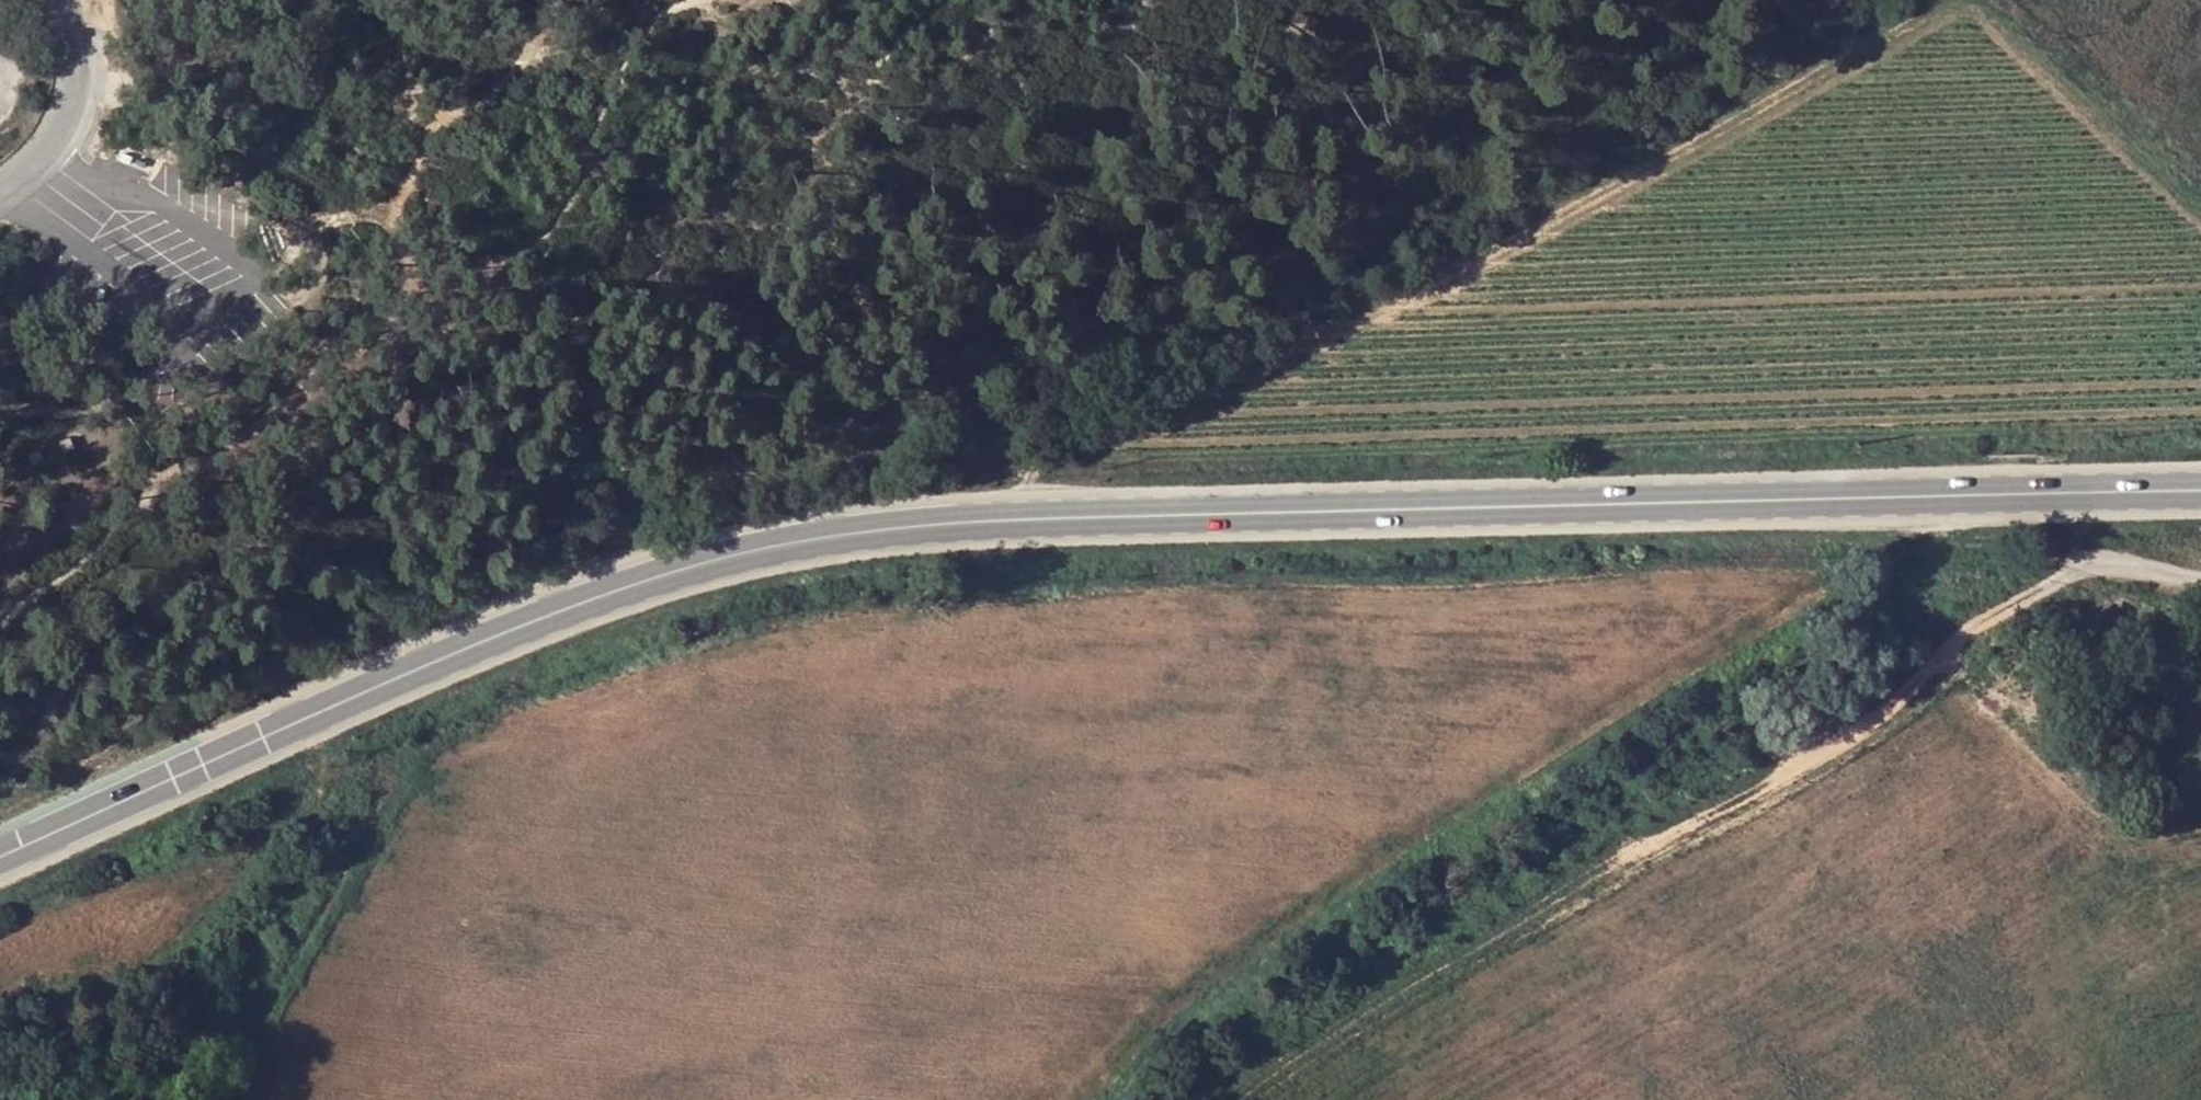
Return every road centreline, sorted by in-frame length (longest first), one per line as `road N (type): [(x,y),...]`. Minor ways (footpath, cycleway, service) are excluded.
road 1 (secondary): [(2200,491),(1284,501),(980,511),(812,531),(710,551),(516,617),(35,843)]
road 2 (unclassified): [(0,192),(68,108),(76,56),(63,0)]

